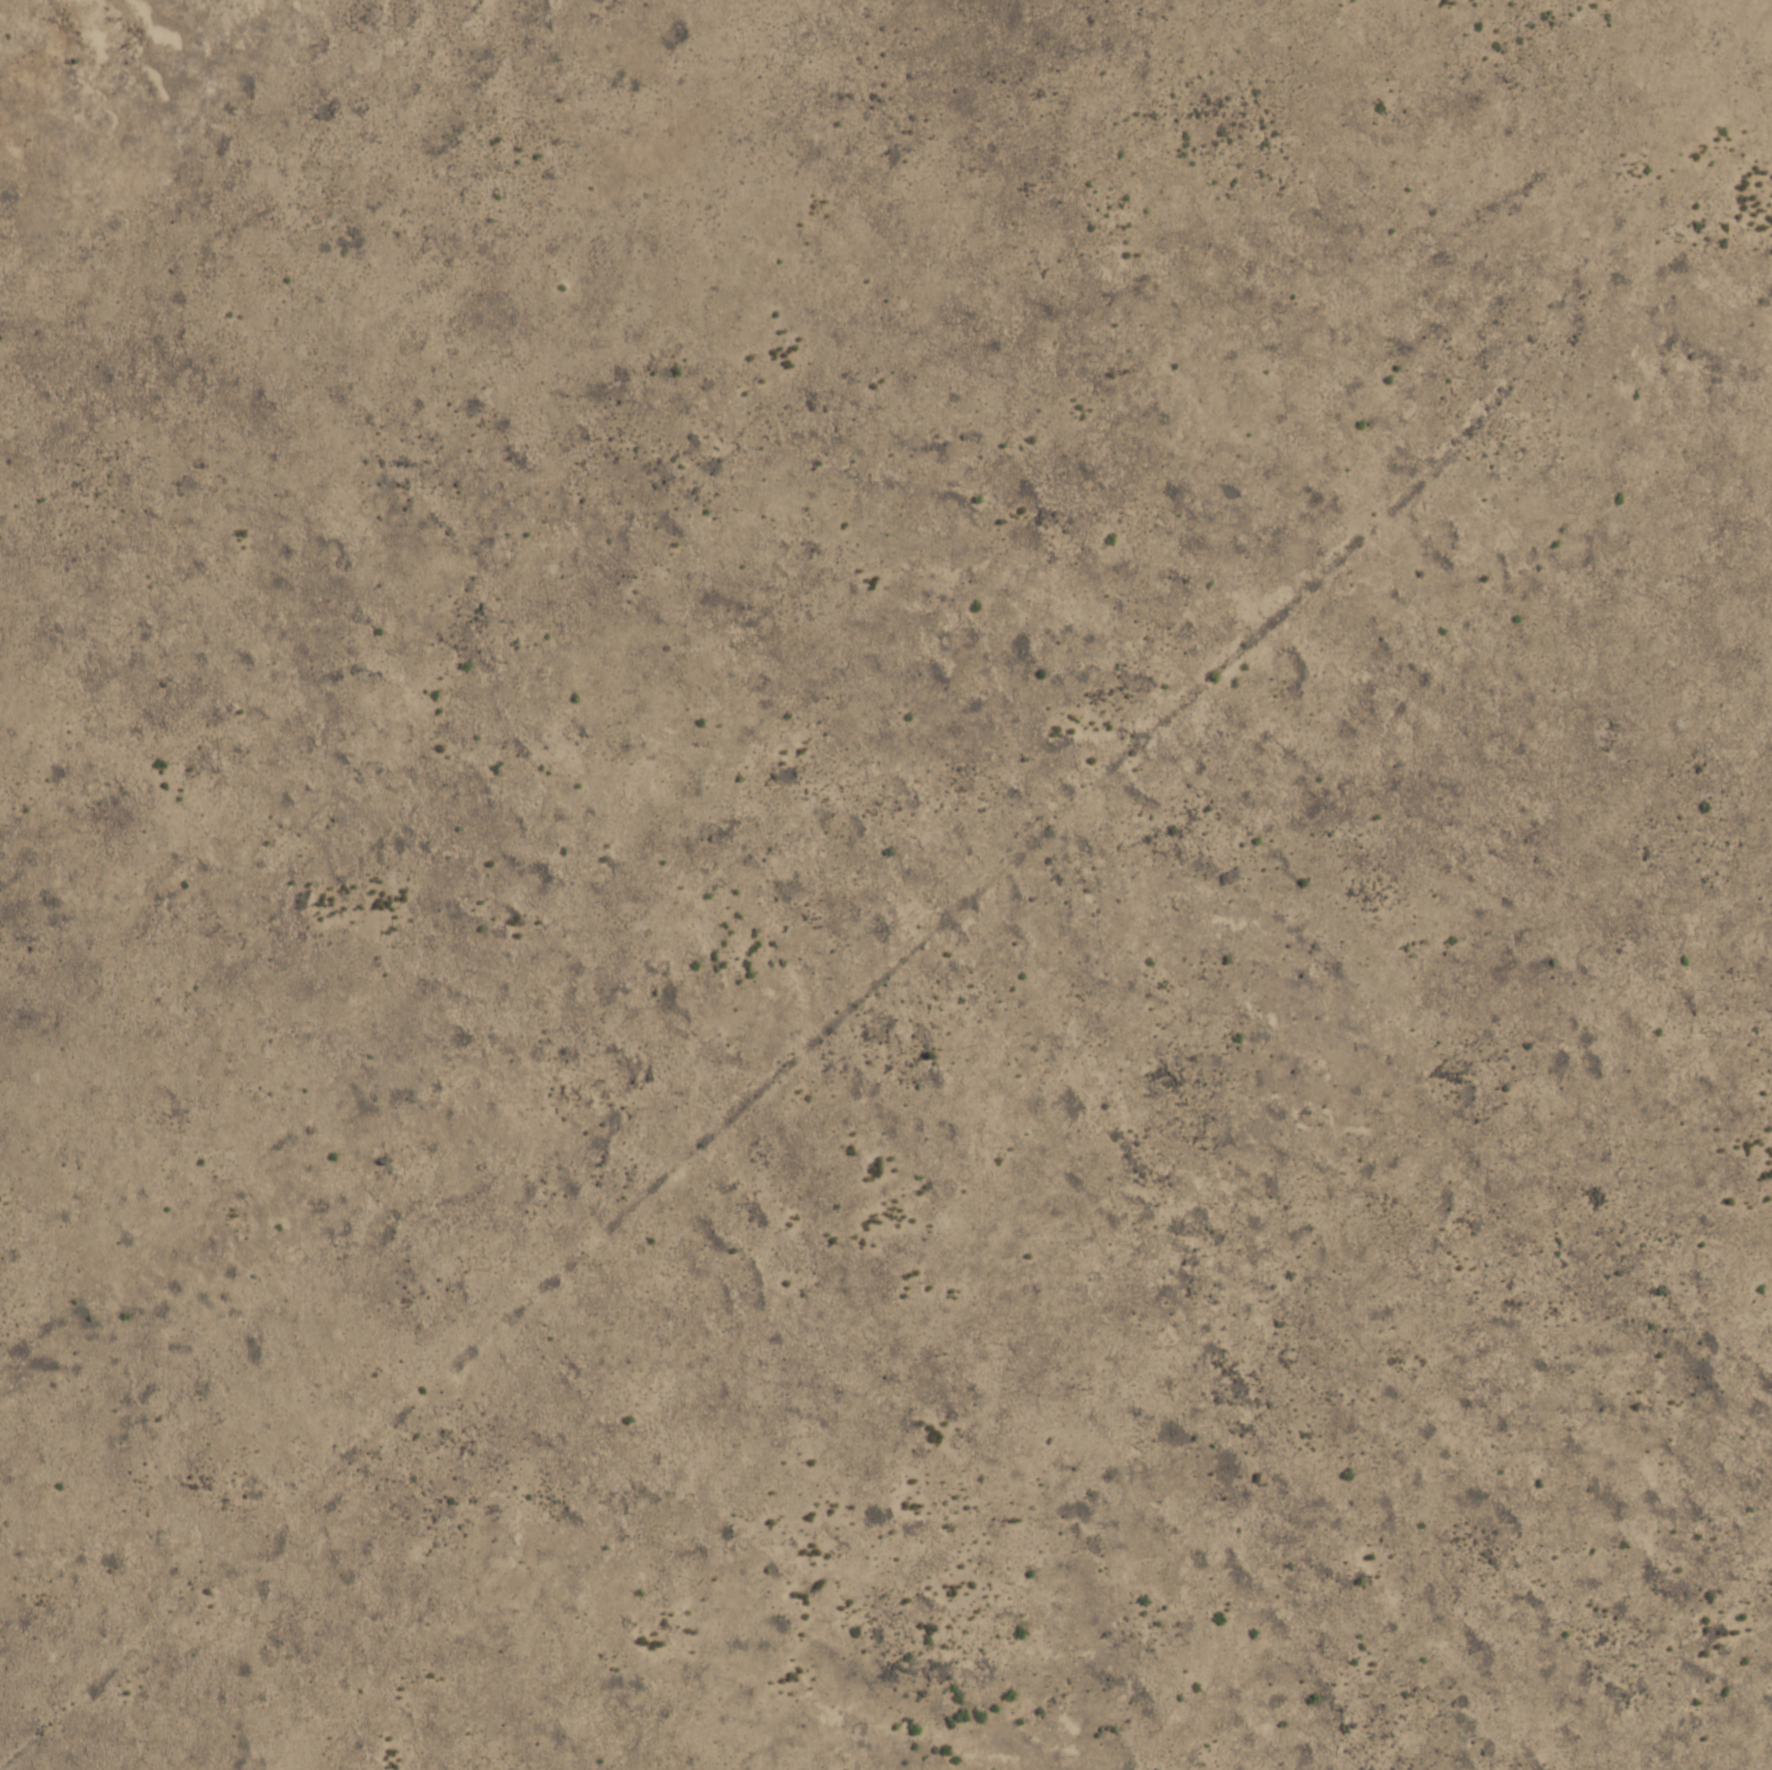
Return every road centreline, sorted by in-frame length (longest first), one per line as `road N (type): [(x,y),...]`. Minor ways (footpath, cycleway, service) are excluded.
road 1 (track): [(19,1769),(1412,485),(1701,116),(1771,8)]

